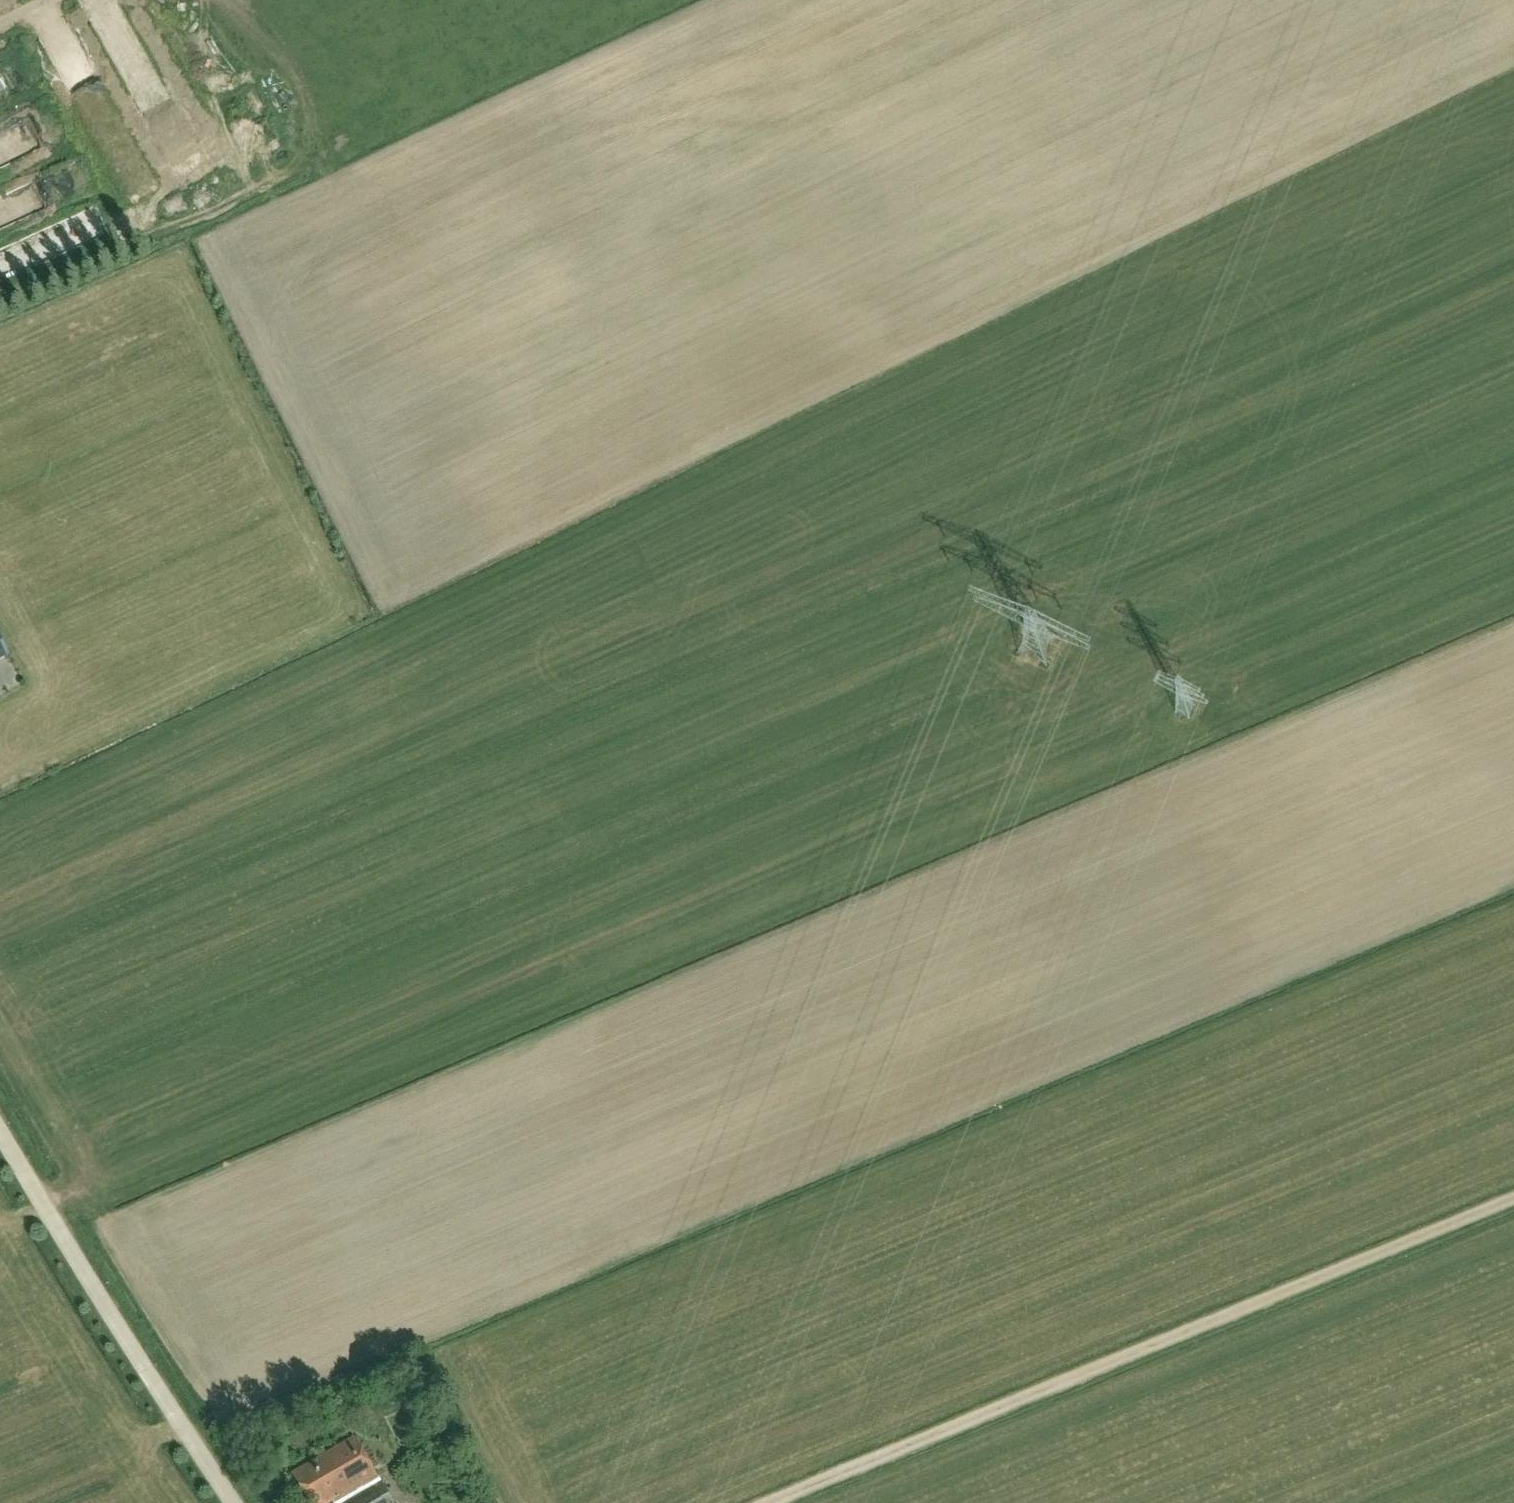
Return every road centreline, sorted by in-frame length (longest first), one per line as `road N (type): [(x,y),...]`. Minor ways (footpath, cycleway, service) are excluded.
road 1 (track): [(1513,1197),(766,1502)]
road 2 (unclassified): [(234,1502),(0,1131)]

